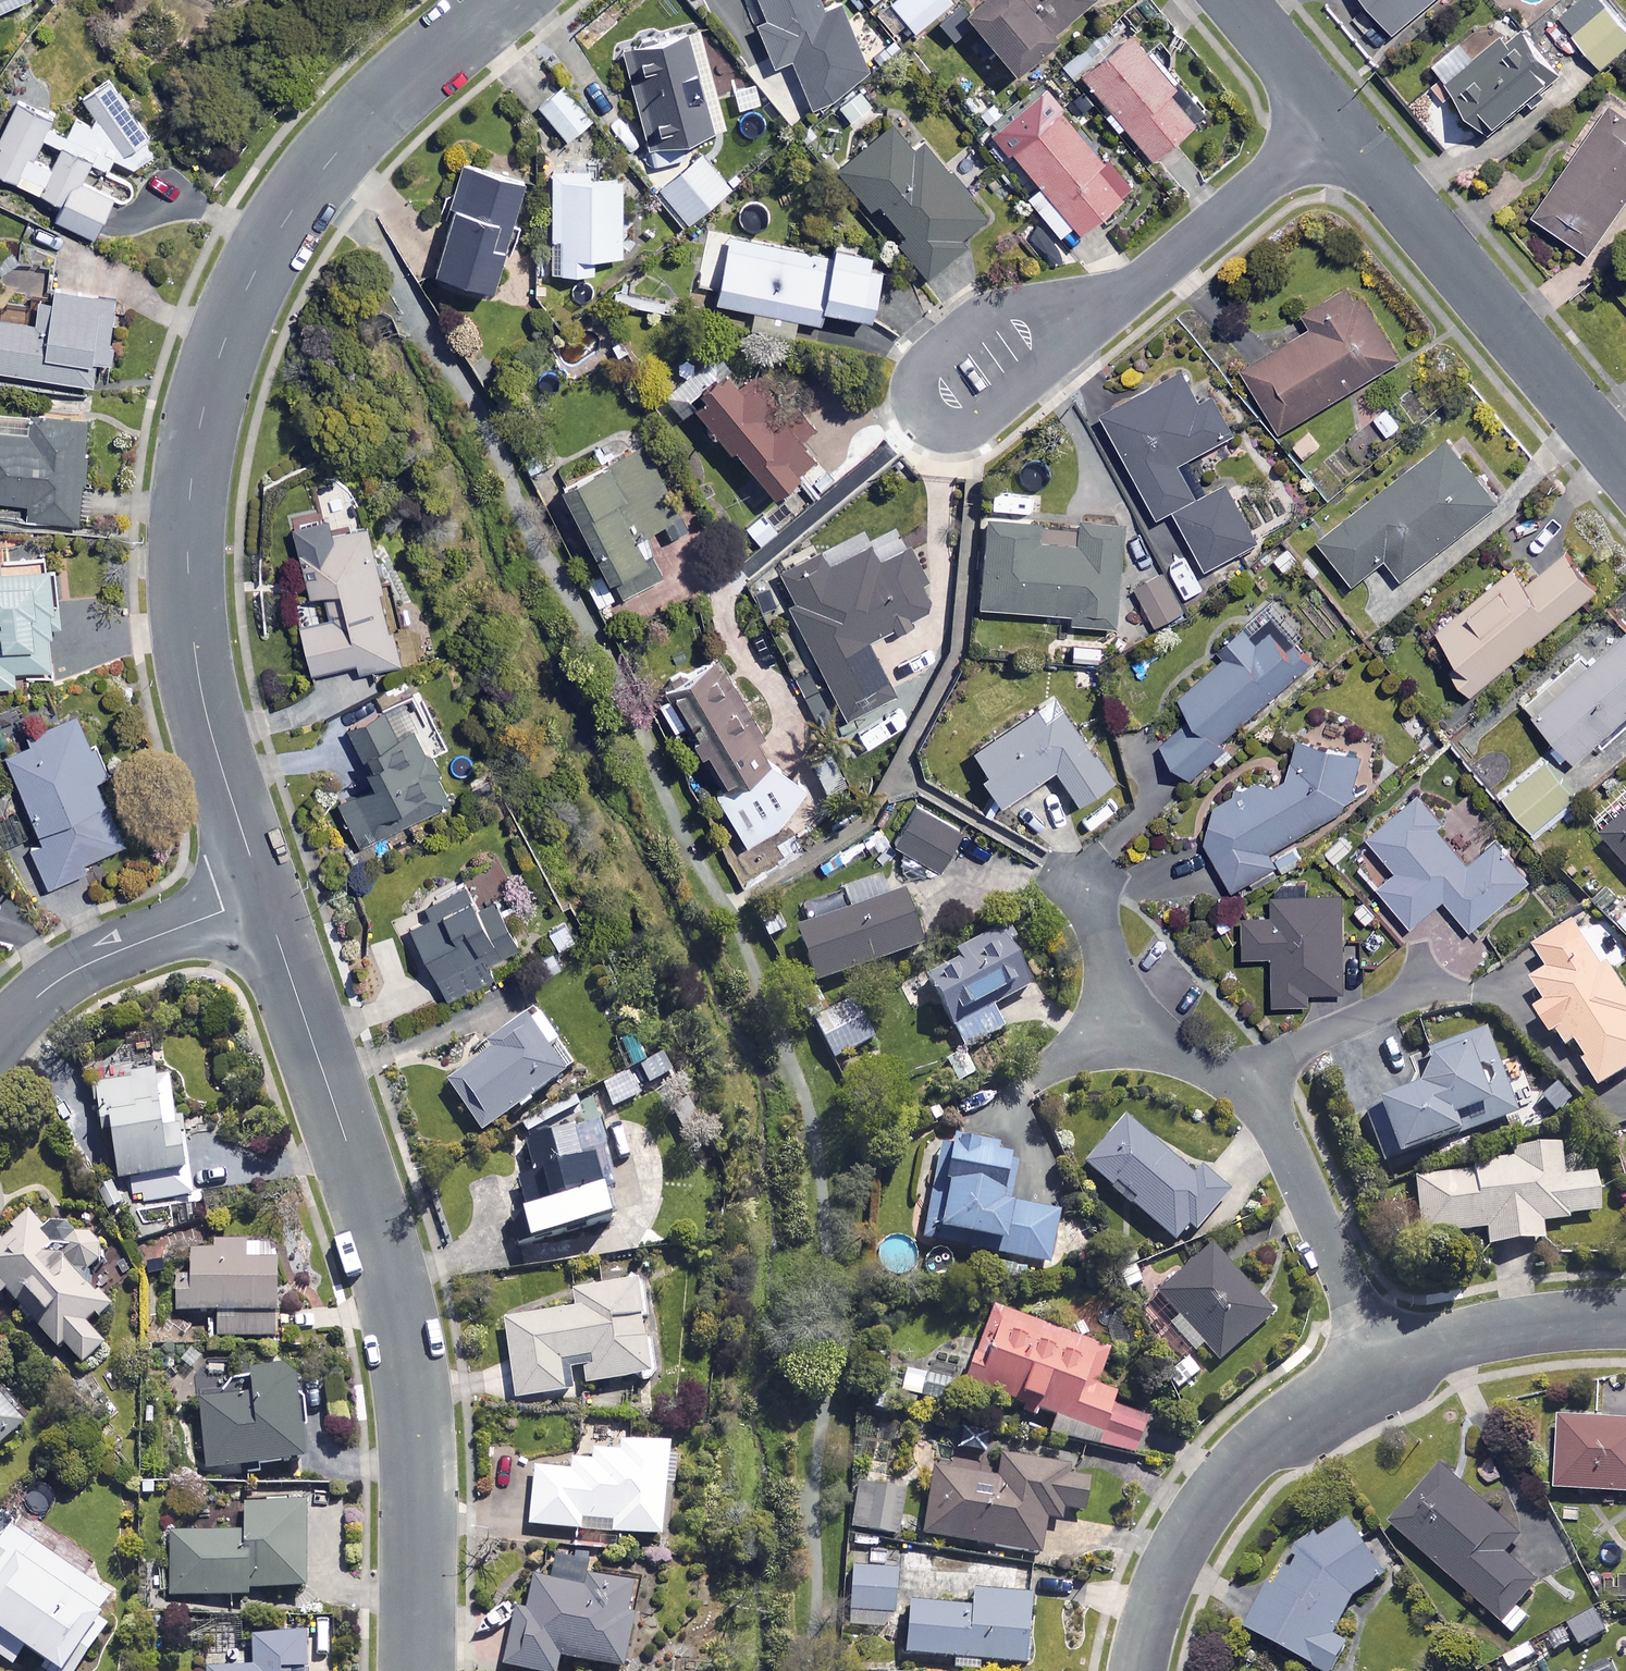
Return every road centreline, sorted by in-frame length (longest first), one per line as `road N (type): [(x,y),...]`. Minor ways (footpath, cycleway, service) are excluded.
road 1 (residential): [(499,0),(384,98),(308,185),(252,277),(200,420),(186,538),(194,644),(204,708),(264,896)]
road 2 (residential): [(264,896),(402,1319),(421,1462),(420,1670)]
road 3 (residential): [(1078,876),(1134,1022),(1189,1066),(1262,1106),(1385,1362)]
road 4 (residential): [(1625,468),(1336,124)]
road 5 (residential): [(1138,1670),(1178,1542),(1218,1486),(1267,1438),(1385,1362)]
road 6 (residential): [(1128,287),(1009,300),(980,311),(922,361),(914,382),(923,421),(944,434),(980,421)]
road 7 (unclassified): [(0,1034),(78,966),(264,896)]
road 8 (residential): [(1128,287),(1336,124)]
road 9 (residential): [(1385,1362),(1450,1336),(1625,1315)]
road 10 (residential): [(980,421),(1128,287)]
road 11 (residential): [(1336,124),(1234,0)]

